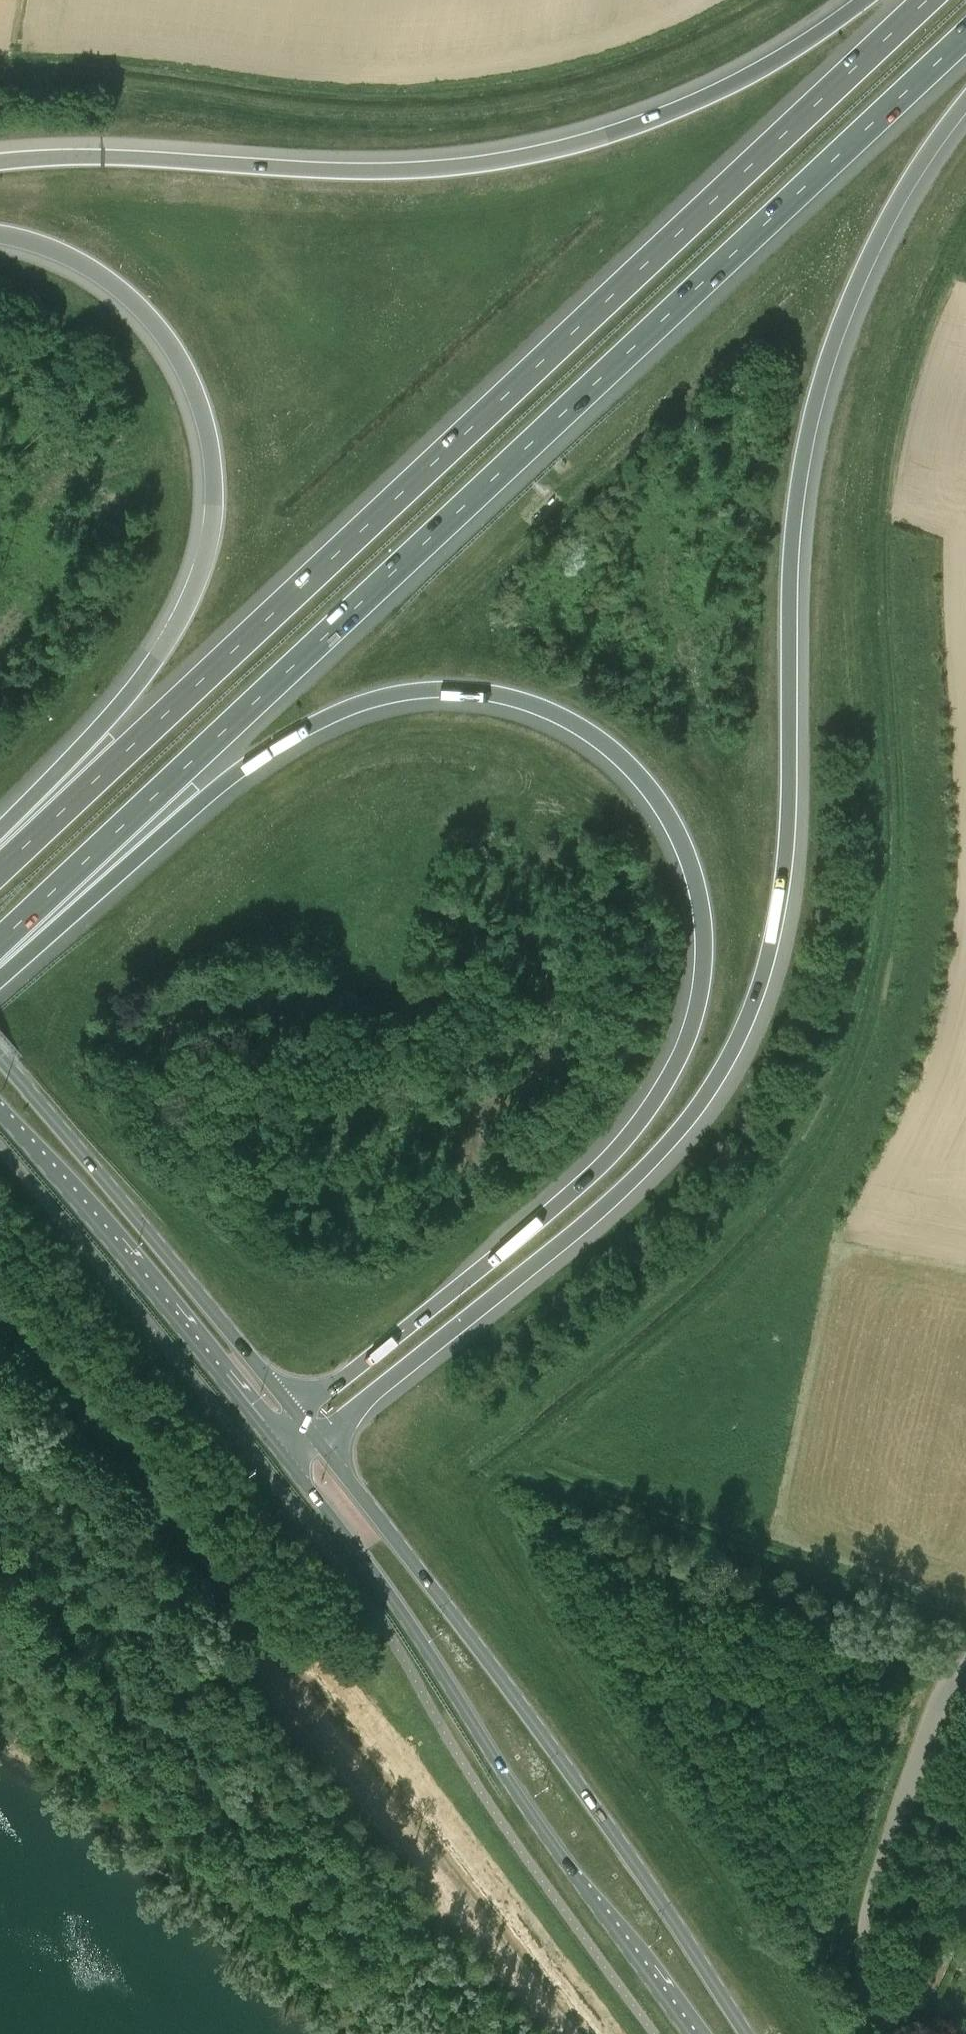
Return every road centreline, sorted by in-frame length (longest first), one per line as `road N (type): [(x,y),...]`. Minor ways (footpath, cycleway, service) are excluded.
road 1 (motorway): [(0,980),(251,761),(372,701),(453,693),(526,707),(603,748),(659,808),(694,884),(699,959),(690,1023),(661,1087),(611,1151),(555,1201),(296,1412)]
road 2 (motorway): [(321,1442),(606,1210),(656,1163),(734,1058),(785,900),(797,524),(819,402),(899,206),(965,109)]
road 3 (motorway): [(0,942),(965,42)]
road 4 (motorway): [(927,0),(0,869)]
road 5 (motorway): [(862,0),(802,44),(649,123),(496,165),(344,172),(92,159),(0,163)]
road 6 (motorway): [(0,237),(76,262),(152,319),(204,416),(214,515),(203,565),(154,669),(0,836)]
road 7 (primary): [(744,2033),(519,1704),(321,1442)]
road 8 (primary): [(279,1447),(695,2033)]
road 9 (primary): [(296,1412),(0,1059)]
road 10 (primary): [(0,1115),(279,1447)]
road 11 (unclassified): [(887,2033),(868,1956),(877,1880),(940,1697),(957,1663),(965,1664)]

